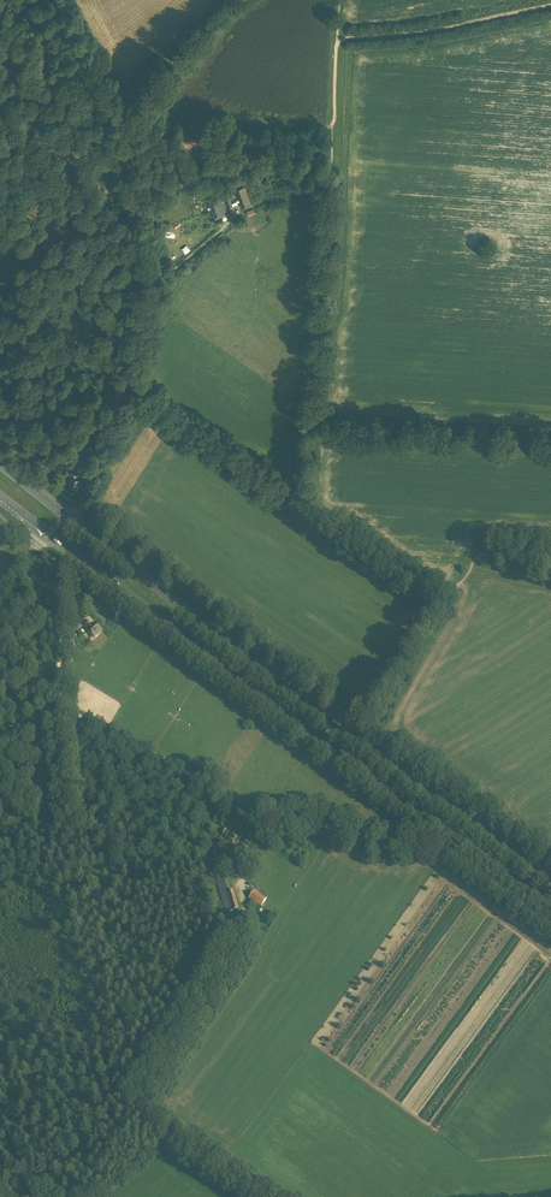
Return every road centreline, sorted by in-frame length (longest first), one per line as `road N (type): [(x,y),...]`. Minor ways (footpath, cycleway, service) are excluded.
road 1 (track): [(550,563),(483,554),(452,595),(434,599),(118,378),(37,304)]
road 2 (primary): [(48,534),(550,907)]
road 3 (primary): [(550,881),(66,517)]
road 4 (unclassified): [(66,517),(81,504),(152,293),(134,183),(137,121),(188,46),(238,0)]
road 5 (track): [(0,606),(57,624),(90,1053),(98,1074),(132,1109)]
road 6 (track): [(331,130),(291,135),(133,205),(86,107),(5,22)]
road 7 (track): [(314,426),(331,130)]
road 8 (track): [(281,826),(252,820),(174,764),(59,708)]
road 9 (track): [(314,426),(550,441)]
road 10 (track): [(550,6),(337,41)]
road 11 (track): [(0,82),(123,258)]
road 12 (track): [(132,1109),(240,935)]
road 13 (track): [(132,1109),(261,1196)]
road 14 (track): [(239,214),(155,286),(140,281),(123,258)]
road 15 (track): [(281,826),(244,858),(240,935)]

